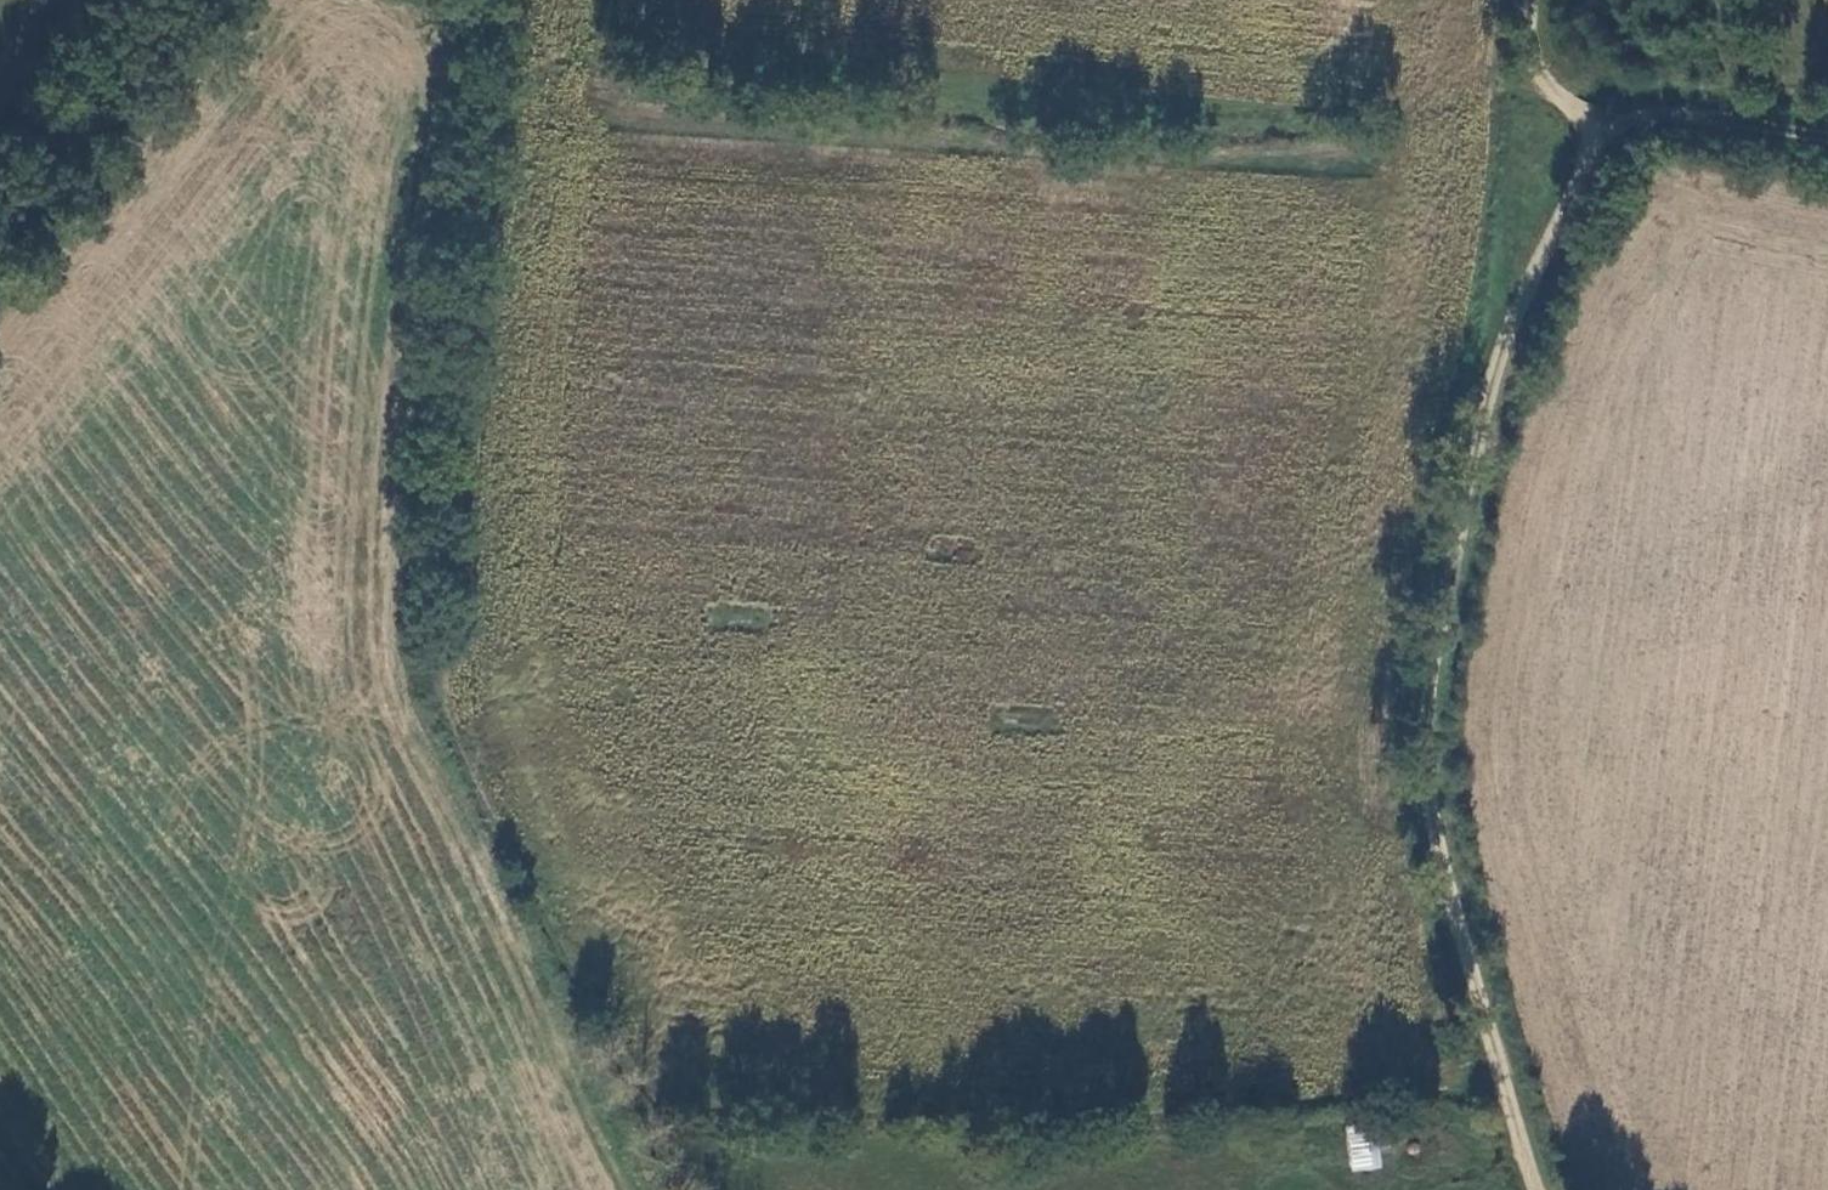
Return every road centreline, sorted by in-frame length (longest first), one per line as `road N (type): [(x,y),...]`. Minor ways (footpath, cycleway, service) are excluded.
road 1 (track): [(1547,1189),(1451,981),(1430,670),(1506,347),(1592,170),(1599,131),(1561,103),(1531,56),(1538,0)]
road 2 (track): [(0,210),(166,0)]
road 3 (track): [(1599,131),(1681,120),(1827,149)]

